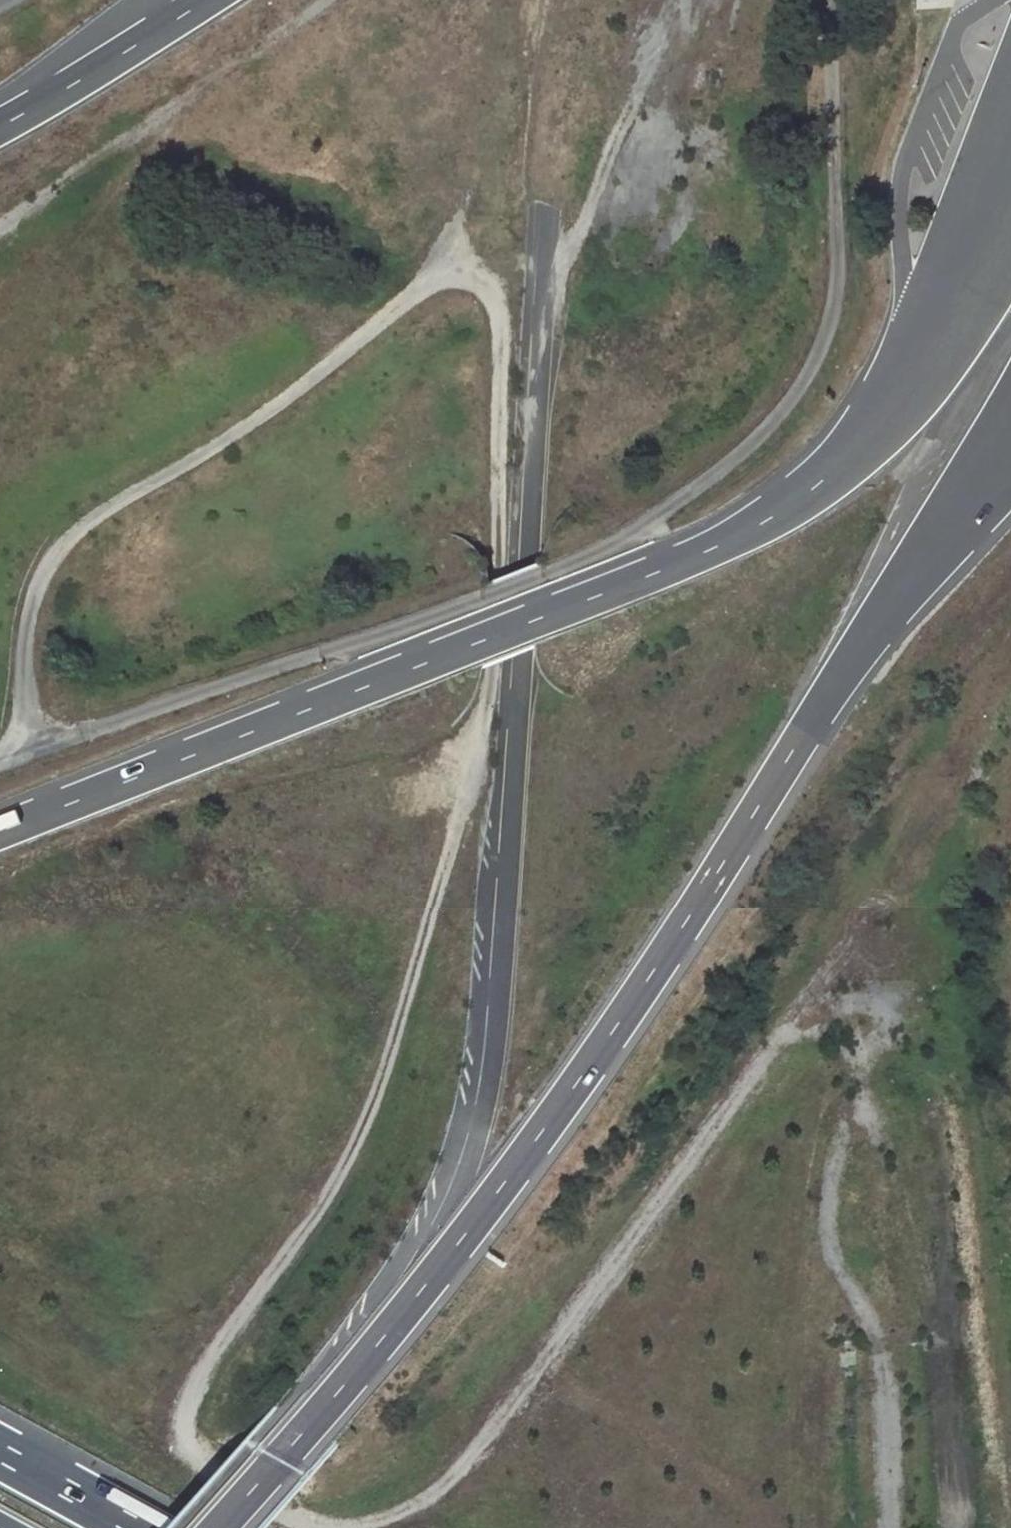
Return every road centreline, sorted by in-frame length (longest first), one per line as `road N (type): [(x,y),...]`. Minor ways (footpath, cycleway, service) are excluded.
road 1 (motorway): [(217,1527),(422,1291),(538,1138),(845,667),(1010,432)]
road 2 (motorway): [(1010,177),(899,397),(827,474),(760,523),(651,576),(0,831)]
road 3 (motorway): [(205,0),(0,126)]
road 4 (motorway): [(136,1527),(0,1454)]

